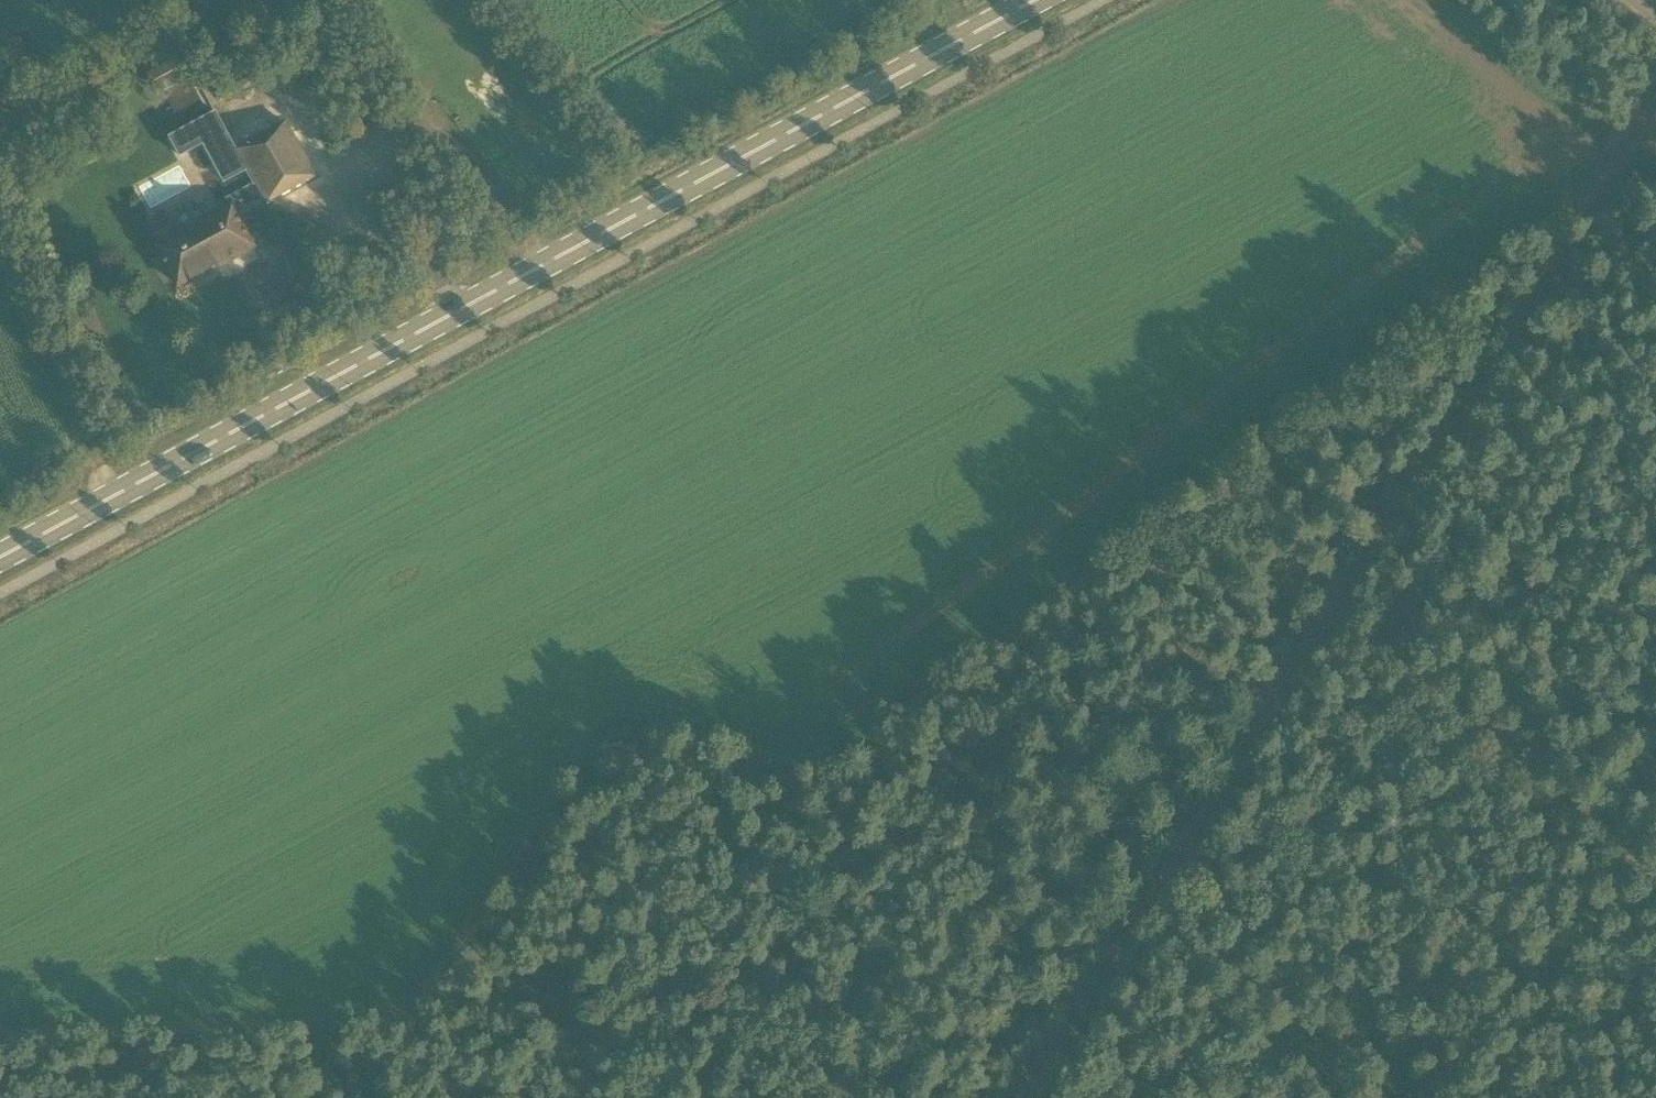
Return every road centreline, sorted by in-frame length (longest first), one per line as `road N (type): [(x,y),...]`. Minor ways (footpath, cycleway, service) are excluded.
road 1 (secondary): [(0,563),(1027,0)]
road 2 (track): [(1021,1097),(1655,119)]
road 3 (track): [(1313,637),(1655,902)]

